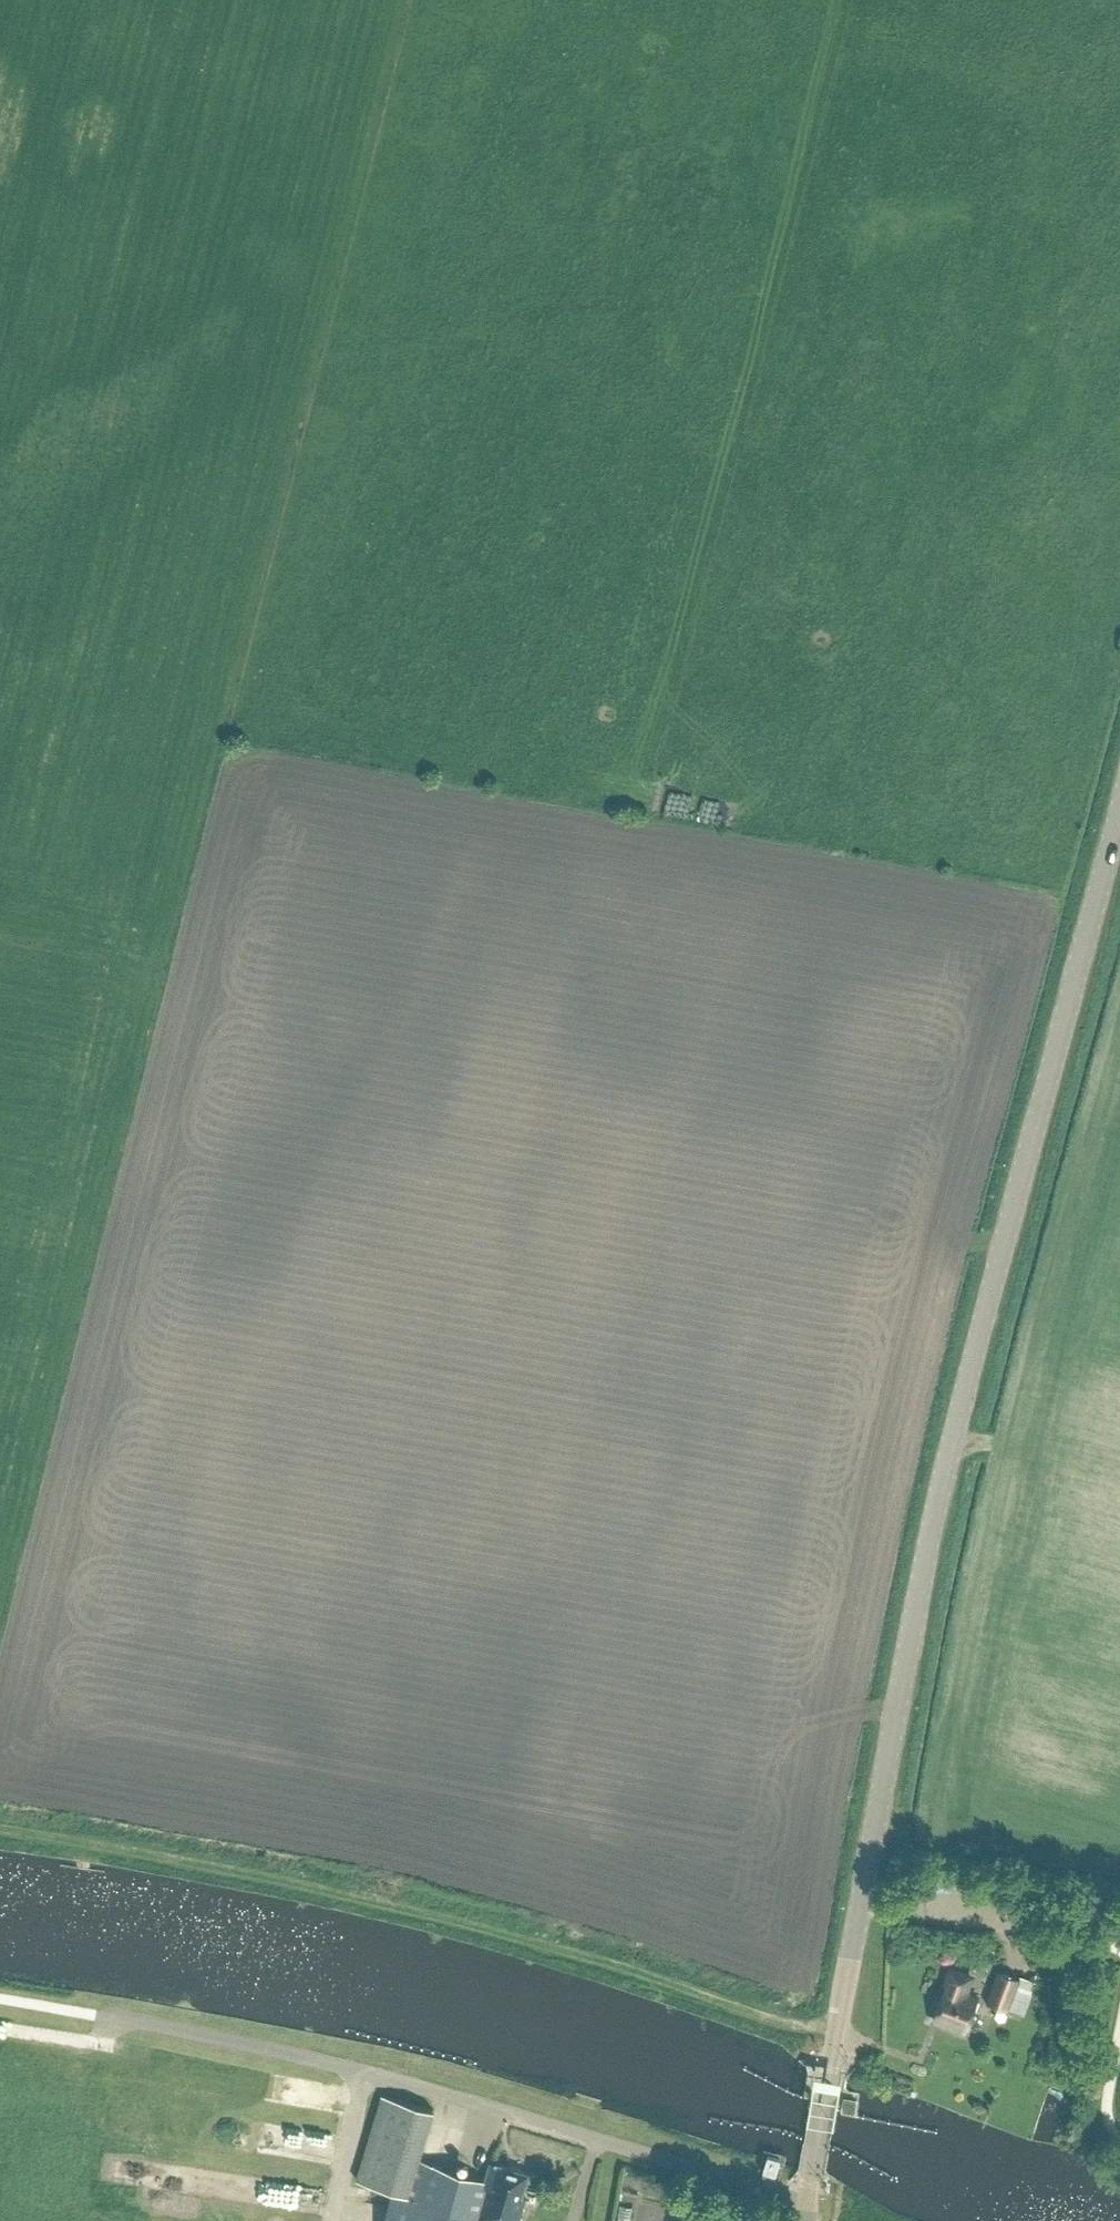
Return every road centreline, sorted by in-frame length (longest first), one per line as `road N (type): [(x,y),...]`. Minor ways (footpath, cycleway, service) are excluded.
road 1 (unclassified): [(859,1902),(956,1416),(1119,804)]
road 2 (track): [(0,1827),(451,1917),(835,2031)]
road 3 (unclassified): [(807,2198),(334,2062),(107,2013)]
road 4 (unclassified): [(835,2031),(807,2198)]
road 5 (unclassified): [(1018,1923),(859,1902)]
road 6 (unclassified): [(835,2031),(859,1902)]

